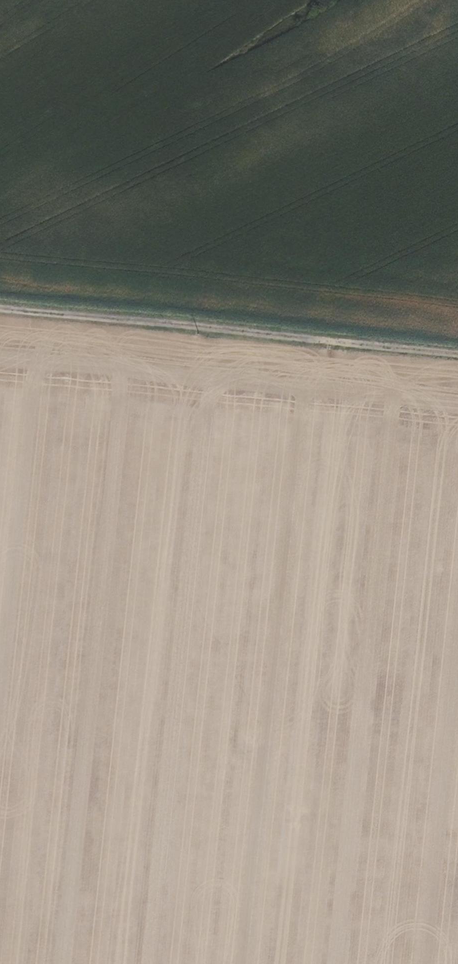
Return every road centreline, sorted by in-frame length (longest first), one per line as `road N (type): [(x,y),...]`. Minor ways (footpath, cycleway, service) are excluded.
road 1 (track): [(457,355),(0,306)]

